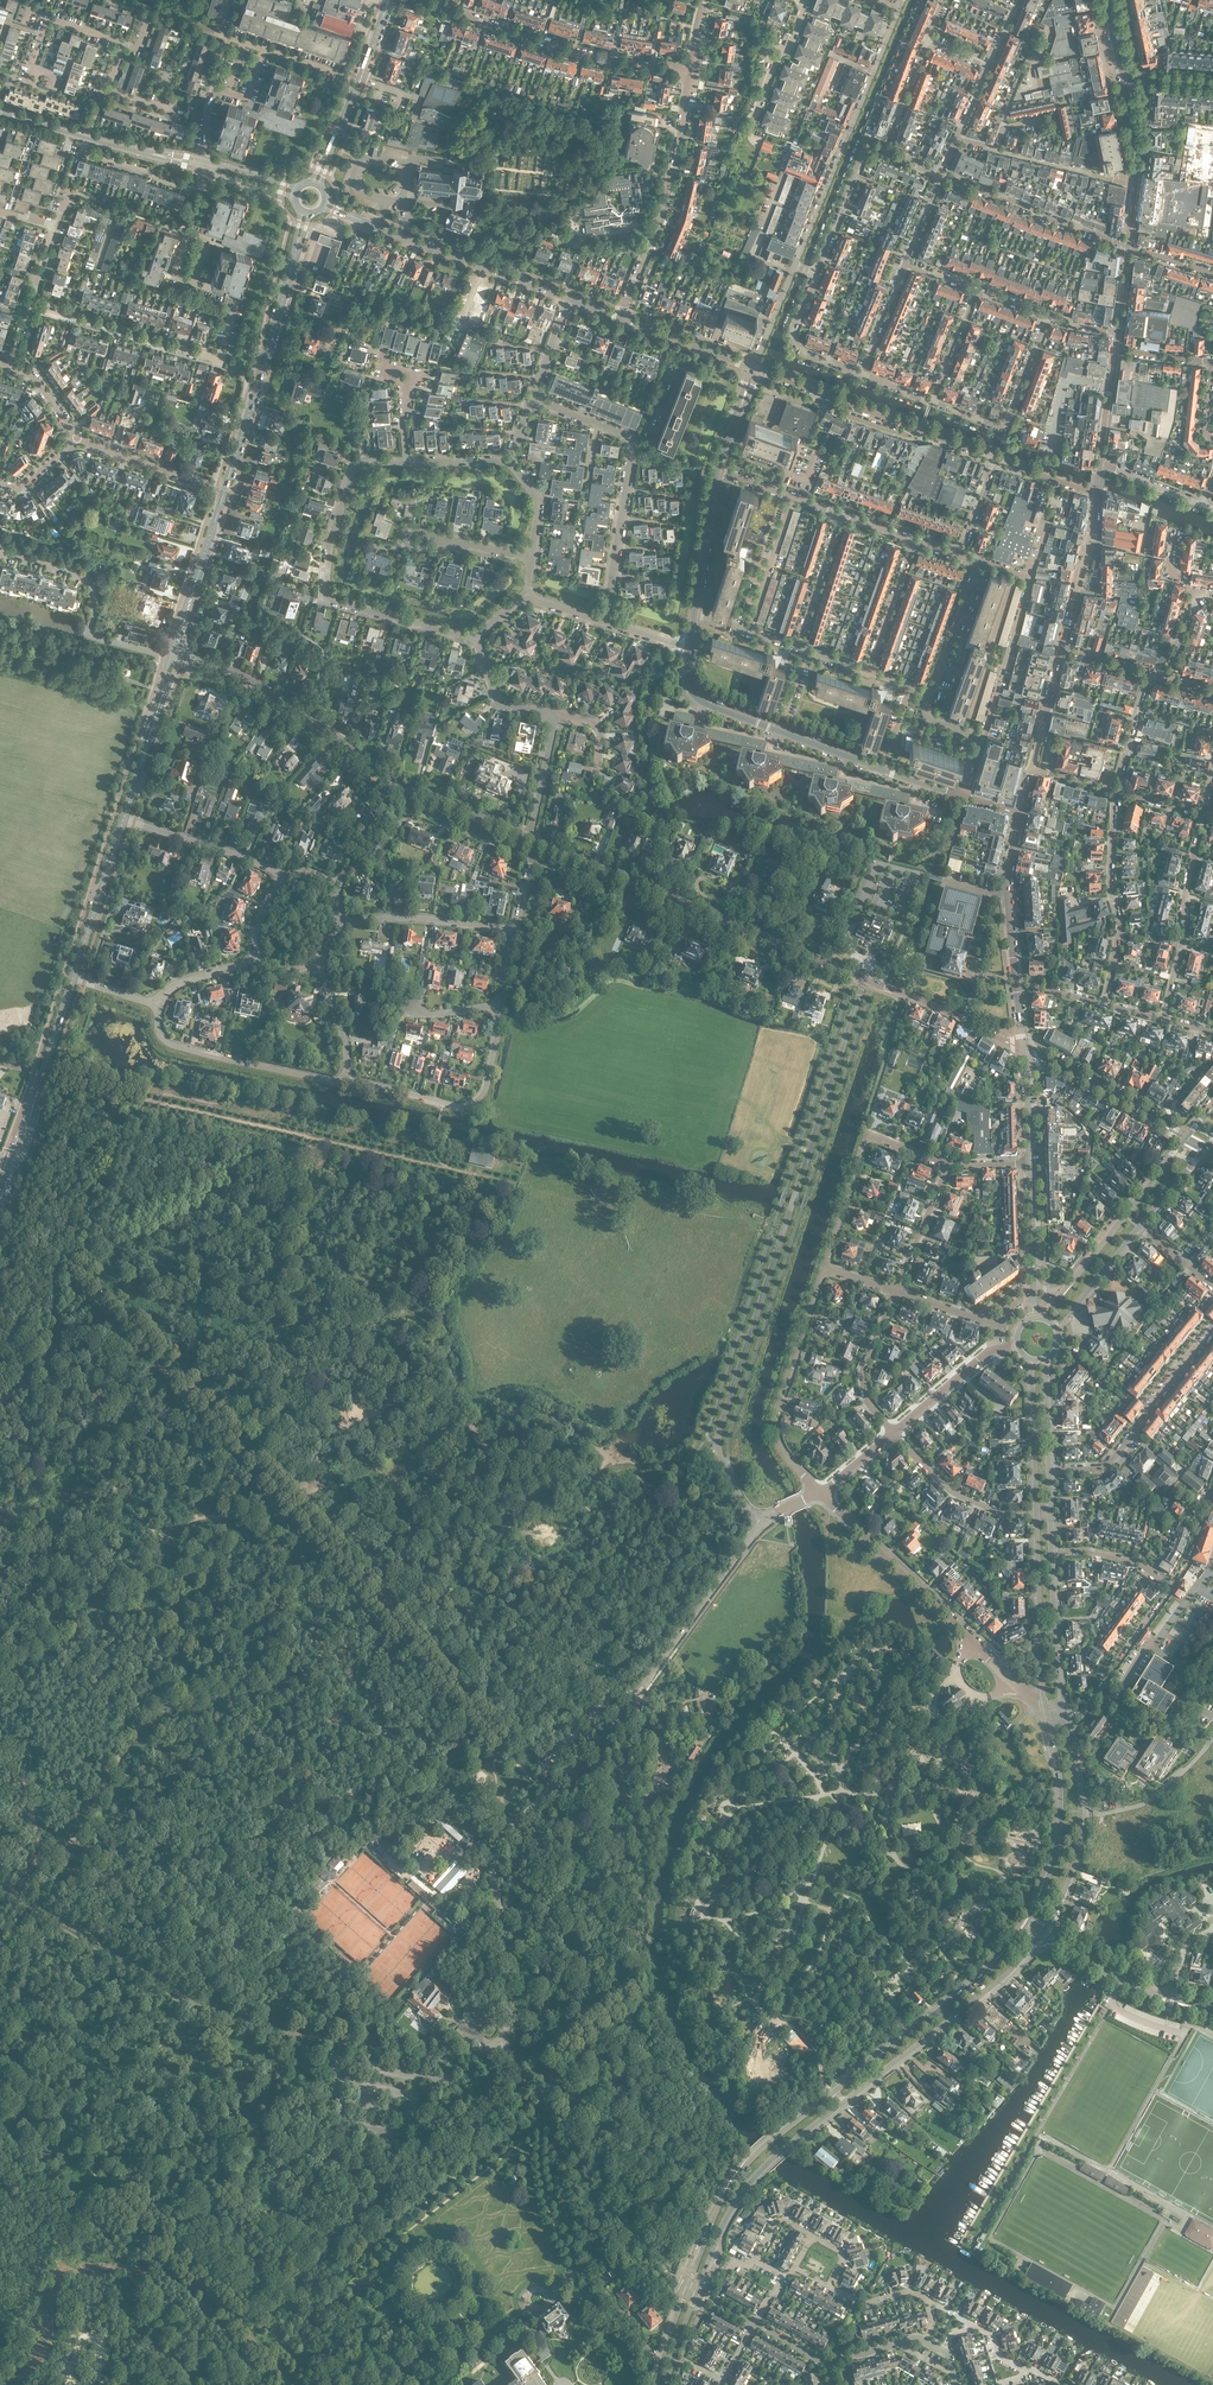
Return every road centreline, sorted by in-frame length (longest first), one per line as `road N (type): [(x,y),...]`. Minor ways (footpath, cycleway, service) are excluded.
road 1 (unclassified): [(761,1523),(641,1689),(499,1847),(493,1874),(510,1996),(501,2042)]
road 2 (unclassified): [(761,1523),(722,1462),(719,1427),(865,979)]
road 3 (unclassified): [(340,2043),(213,2014),(0,1883)]
road 4 (secondary): [(865,979),(531,838)]
road 5 (unclassified): [(473,641),(326,596),(327,556),(351,475),(366,462),(407,461)]
road 6 (tertiary): [(960,795),(707,705),(689,685),(690,648)]
road 7 (unclassified): [(688,2287),(670,2278),(628,2225),(501,2042)]
road 8 (residential): [(605,621),(632,445),(621,433),(532,398)]
road 9 (residential): [(420,0),(587,53),(689,70)]
road 10 (residential): [(898,9),(795,264)]
road 11 (tertiary): [(841,2104),(1007,1973),(1042,1932)]
road 12 (secondary): [(411,789),(390,784),(251,677),(187,659)]
road 13 (tertiary): [(1027,1925),(986,1972),(832,2092)]
road 14 (residential): [(689,70),(675,162),(620,317)]
road 15 (residential): [(821,1491),(779,1448),(774,1421),(825,1264)]
road 16 (tertiary): [(832,2092),(737,2177),(688,2287)]
road 17 (residential): [(997,1665),(821,1491)]
road 18 (primary): [(224,489),(294,257)]
road 19 (tertiary): [(697,2292),(747,2187),(841,2104)]
road 20 (tertiary): [(569,299),(350,215)]
road 21 (tertiary): [(1046,1706),(1061,1772),(1061,1841),(1027,1925)]
road 22 (tertiary): [(1042,1932),(1080,1841),(1080,1787),(1065,1714)]
road 23 (residential): [(346,1081),(168,1041),(159,1034),(157,1002)]
road 24 (residential): [(1212,1338),(1111,1461),(1049,1469)]
road 25 (residential): [(825,1264),(866,1137),(949,1166)]
road 26 (residential): [(1105,1003),(1119,933),(1111,877),(1115,791)]
road 27 (residential): [(1165,1018),(1203,814)]
road 28 (residential): [(222,351),(219,361),(31,305)]
road 29 (residential): [(1128,246),(940,175)]
road 30 (primary): [(11,1166),(74,977)]
road 31 (tertiary): [(1188,1139),(1068,1285)]
road 32 (secondary): [(1188,1139),(1025,1052)]
road 33 (residential): [(515,933),(434,919),(339,924)]
road 34 (secondary): [(1025,1052),(865,979)]
road 35 (residential): [(1030,577),(983,732),(975,737)]
road 36 (residential): [(1037,1516),(967,1499),(894,1432)]
road 37 (residential): [(123,820),(268,867),(282,879)]
road 38 (tertiary): [(1017,982),(1008,868),(1020,814)]
road 39 (residential): [(1172,1589),(1087,1706),(1065,1714)]
road 40 (track): [(0,647),(162,691)]
road 41 (primary): [(74,977),(123,820)]
road 42 (unclassified): [(340,2043),(444,2057),(501,2042)]
road 43 (tertiary): [(1065,1714),(1053,1552)]
road 44 (residential): [(894,1432),(869,1399),(866,1373),(898,1289)]
road 45 (tertiary): [(1062,646),(1096,493)]
road 46 (residential): [(815,273),(866,144),(883,149)]
road 47 (primary): [(328,155),(384,11)]
road 48 (residential): [(224,489),(79,439)]
road 49 (tertiary): [(1031,1363),(1037,1516)]
road 50 (primary): [(180,634),(224,489)]
road 51 (residential): [(894,1432),(983,1358),(1016,1350)]
road 52 (residential): [(861,374),(807,355),(792,335),(815,273)]
road 53 (tertiary): [(694,615),(719,469)]
road 54 (residential): [(86,137),(81,152),(204,193)]
road 55 (residential): [(749,632),(792,496)]
road 56 (residential): [(797,648),(841,514)]
road 57 (residential): [(869,671),(913,540)]
road 58 (residential): [(933,693),(978,564)]
road 59 (primary): [(123,820),(162,691)]
road 60 (residential): [(898,1289),(949,1166)]
road 61 (residential): [(473,1104),(443,1105),(346,1081)]
road 62 (secondary): [(531,838),(411,789)]
road 63 (residential): [(1172,1589),(1139,1563),(1053,1552)]
road 64 (tertiary): [(1037,1516),(1040,1643)]
road 65 (tertiary): [(1152,1995),(1042,1932)]
road 66 (residential): [(333,881),(400,830),(411,789)]
road 67 (tertiary): [(1031,768),(1062,646)]
road 68 (unclassified): [(531,838),(554,715)]
road 69 (residential): [(1015,1330),(898,1289)]
road 70 (unclassified): [(554,715),(501,704),(473,641)]
road 71 (residential): [(1115,791),(1147,673)]
road 72 (residential): [(861,374),(906,261)]
road 73 (residential): [(346,1081),(345,1036),(317,965)]

